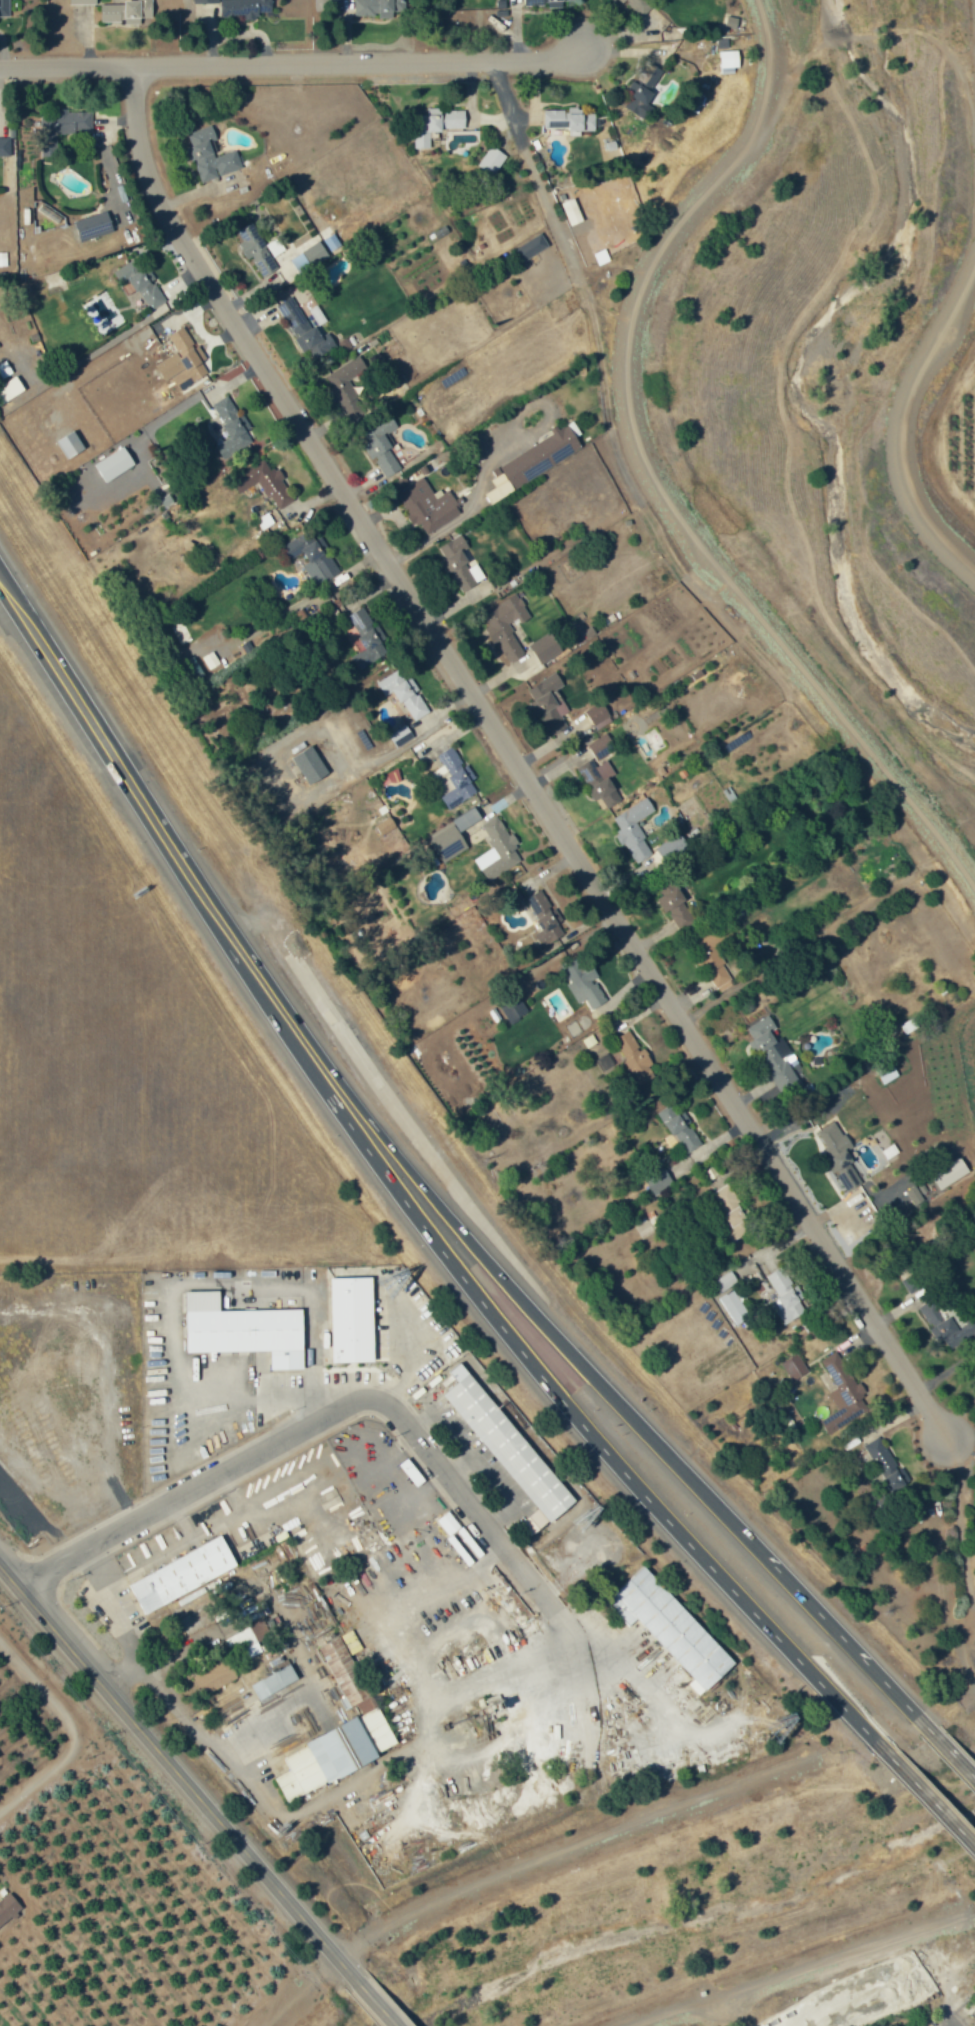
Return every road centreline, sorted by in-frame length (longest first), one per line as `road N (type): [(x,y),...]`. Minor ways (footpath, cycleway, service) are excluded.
road 1 (residential): [(136,66),(135,122),(151,186),(943,1435)]
road 2 (residential): [(12,1582),(338,1402),(373,1394),(394,1408),(551,1607)]
road 3 (trunk): [(667,1455),(427,1193),(225,930)]
road 4 (residential): [(0,68),(562,61),(579,51)]
road 5 (secondary): [(357,1982),(0,1568)]
road 6 (trunk): [(368,1152),(635,1485)]
road 7 (trunk): [(225,930),(0,579)]
road 8 (motorway): [(635,1485),(876,1741)]
road 9 (trunk): [(225,930),(368,1152)]
road 10 (residential): [(0,1642),(69,1728),(62,1750),(0,1800)]
road 11 (motorway): [(798,1591),(667,1455)]
road 12 (motorway): [(925,1725),(798,1591)]
road 13 (motorway): [(876,1741),(974,1846)]

